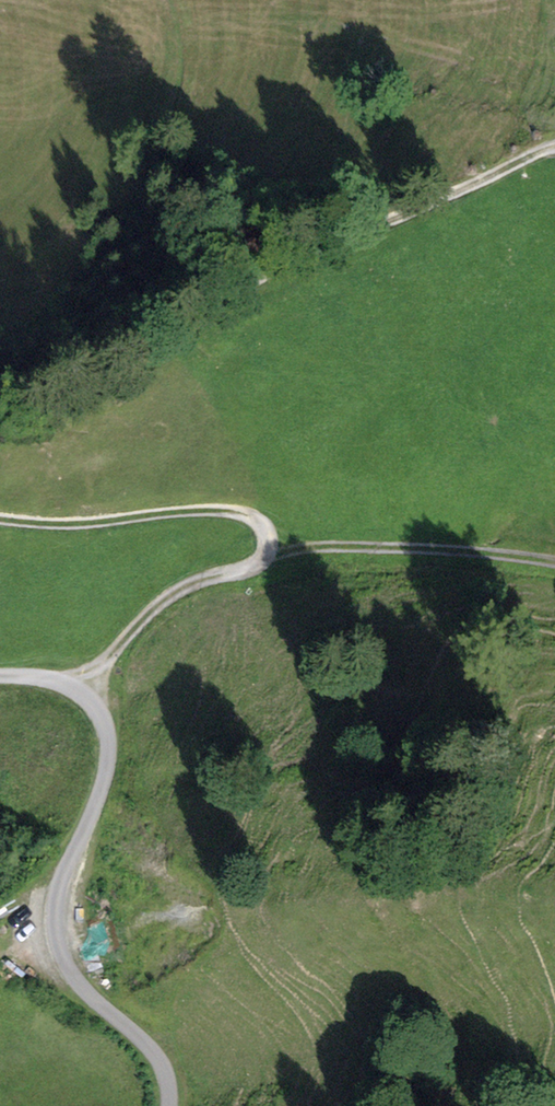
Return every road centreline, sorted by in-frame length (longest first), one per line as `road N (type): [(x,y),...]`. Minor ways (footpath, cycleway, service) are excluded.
road 1 (track): [(0,398),(125,349),(283,264),(554,149)]
road 2 (unclassified): [(0,676),(69,687),(103,720),(106,776),(59,890),(56,936),(87,993),(158,1059),(170,1105)]
road 3 (track): [(81,695),(156,609),(197,582),(251,565),(266,535),(250,517),(216,512),(64,525),(0,519)]
road 4 (track): [(262,556),(329,546),(554,564)]

